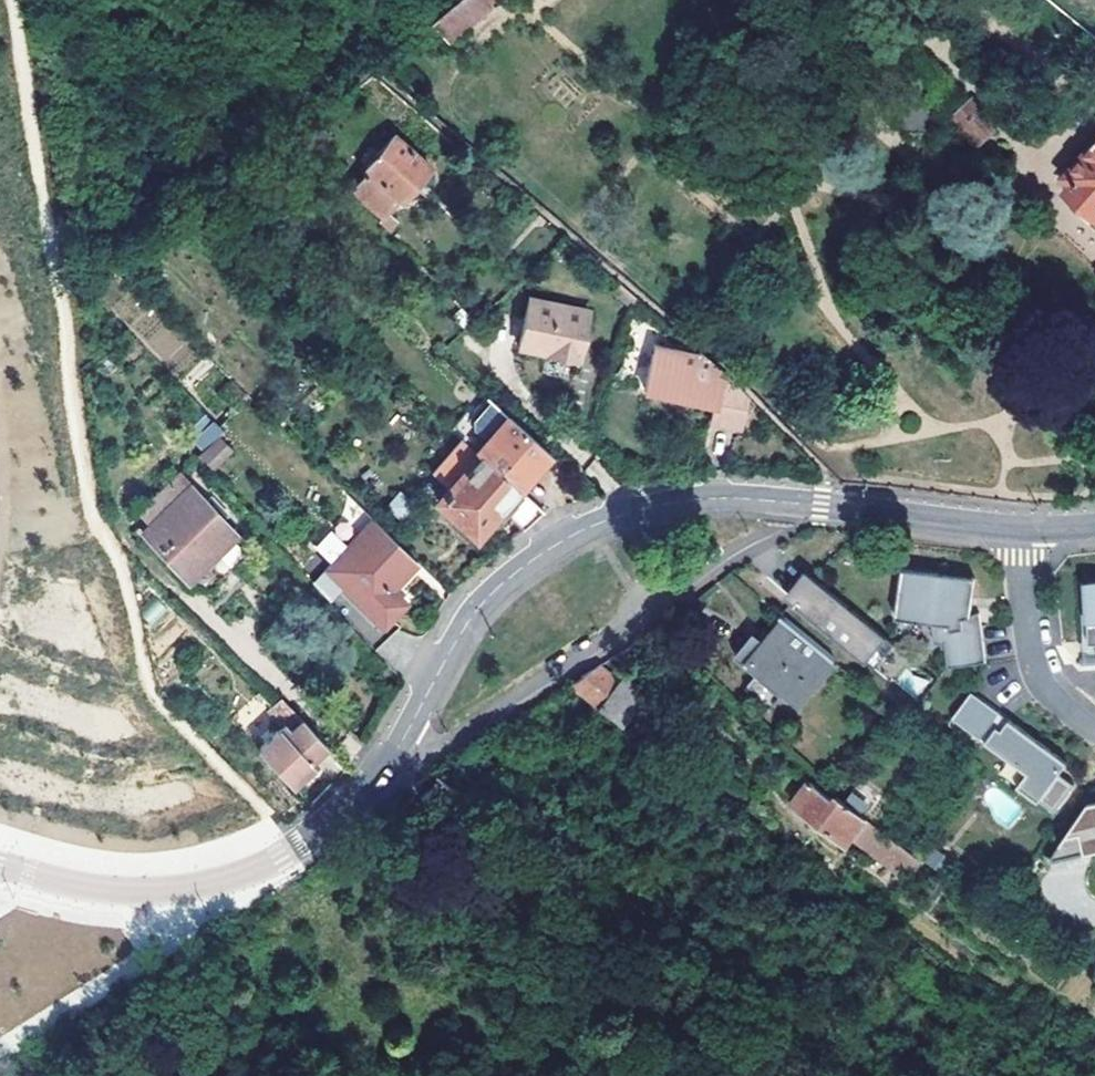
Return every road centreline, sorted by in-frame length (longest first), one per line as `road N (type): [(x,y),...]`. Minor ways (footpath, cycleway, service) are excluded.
road 1 (tertiary): [(0,862),(82,884),(166,889),(243,874),(298,846),(380,779),(485,599),(550,548),(604,522),(676,503),(742,499),(1024,530),(1094,527)]

